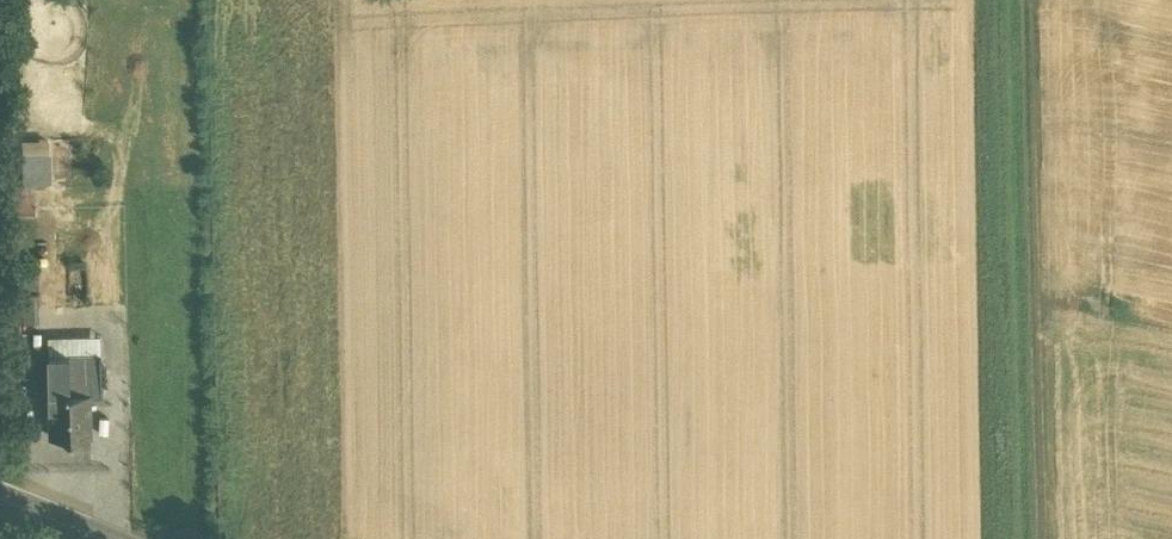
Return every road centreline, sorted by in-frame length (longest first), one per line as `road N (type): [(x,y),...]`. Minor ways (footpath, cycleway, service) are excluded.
road 1 (track): [(1052,538),(1031,0)]

